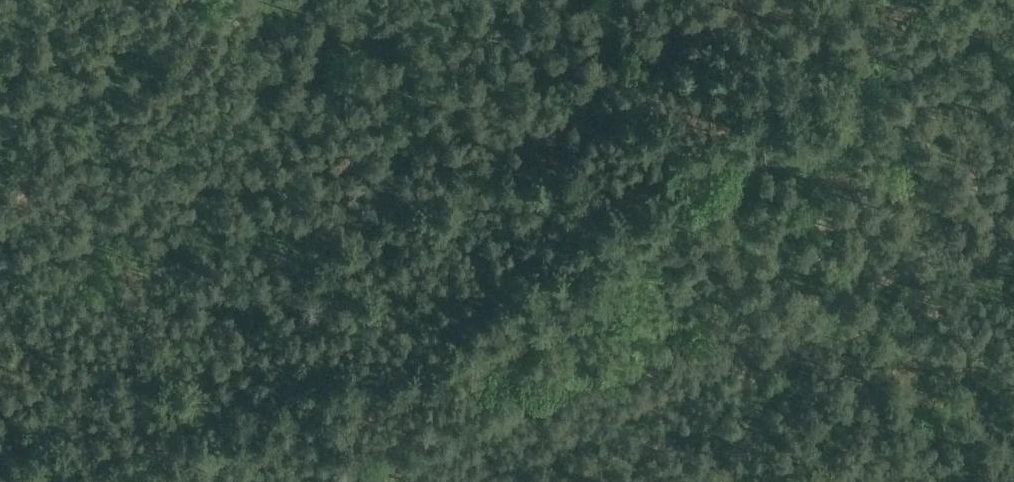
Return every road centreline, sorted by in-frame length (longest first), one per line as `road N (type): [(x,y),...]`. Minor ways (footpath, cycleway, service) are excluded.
road 1 (track): [(499,481),(1013,212)]

